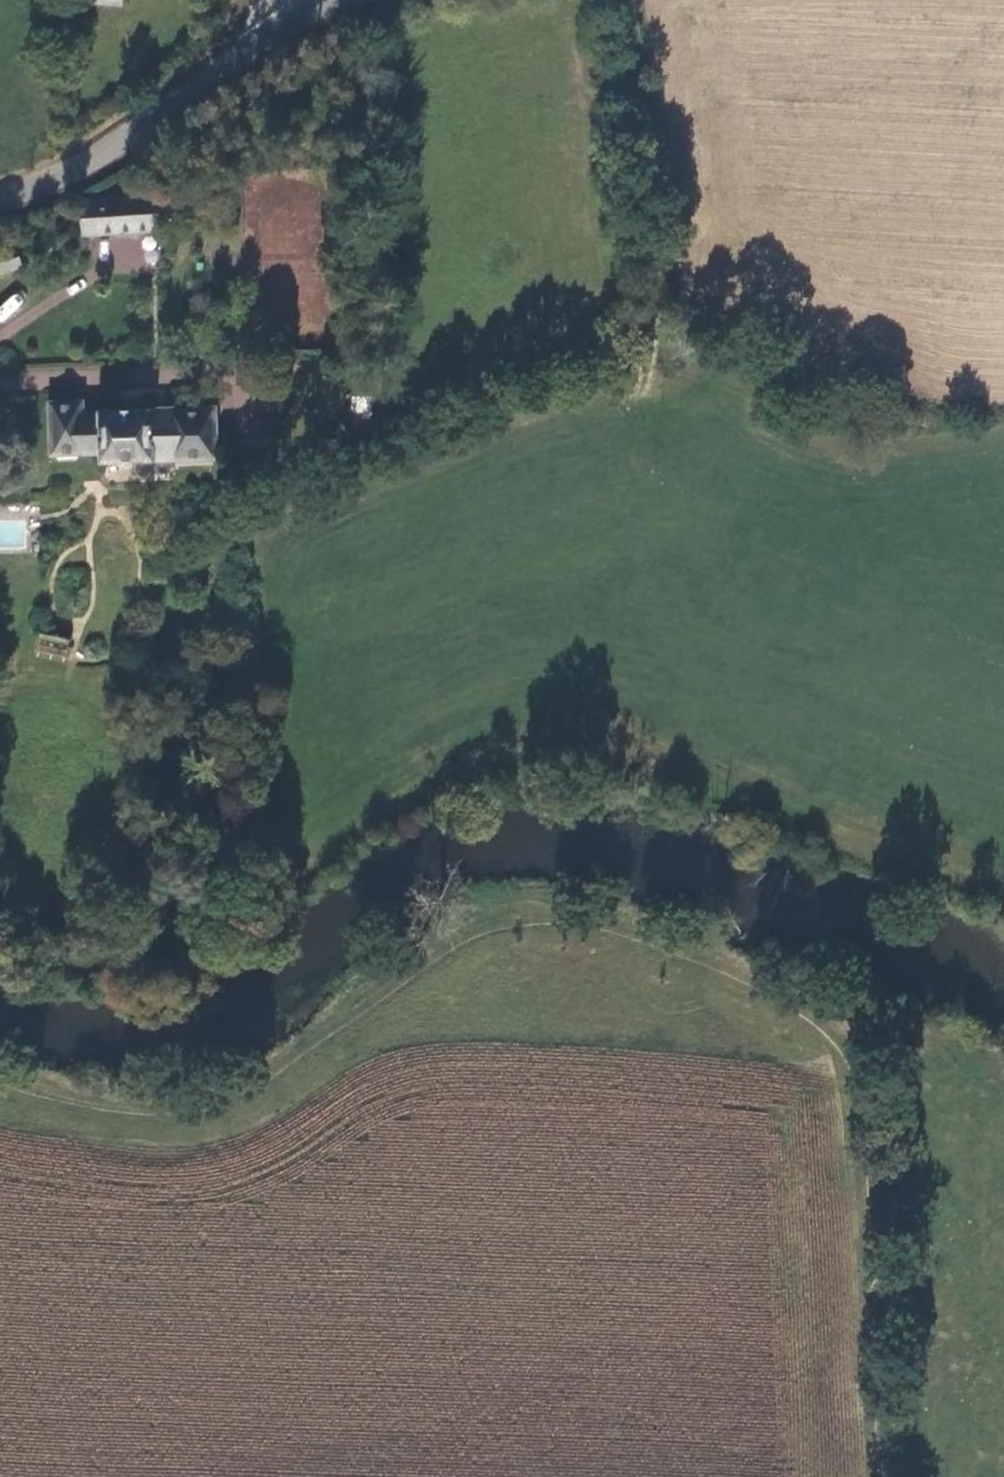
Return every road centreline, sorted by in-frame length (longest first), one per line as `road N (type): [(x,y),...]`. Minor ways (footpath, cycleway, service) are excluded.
road 1 (unclassified): [(0,199),(113,147),(292,25)]
road 2 (track): [(626,0),(648,181)]

